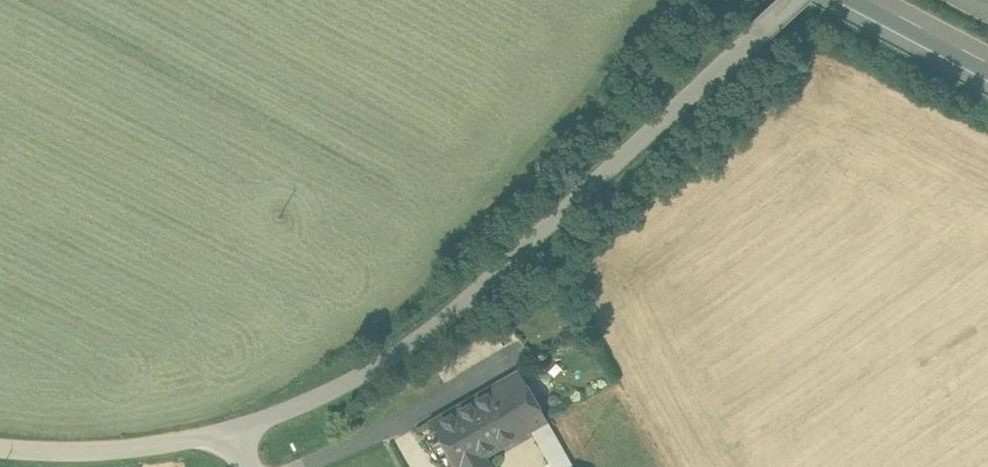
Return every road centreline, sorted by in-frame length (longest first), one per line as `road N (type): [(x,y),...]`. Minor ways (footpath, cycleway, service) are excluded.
road 1 (tertiary): [(791,0),(424,334),(346,382),(226,431)]
road 2 (residential): [(304,466),(514,354)]
road 3 (tertiary): [(226,431),(103,451),(0,449)]
road 4 (motorway): [(875,0),(987,59)]

